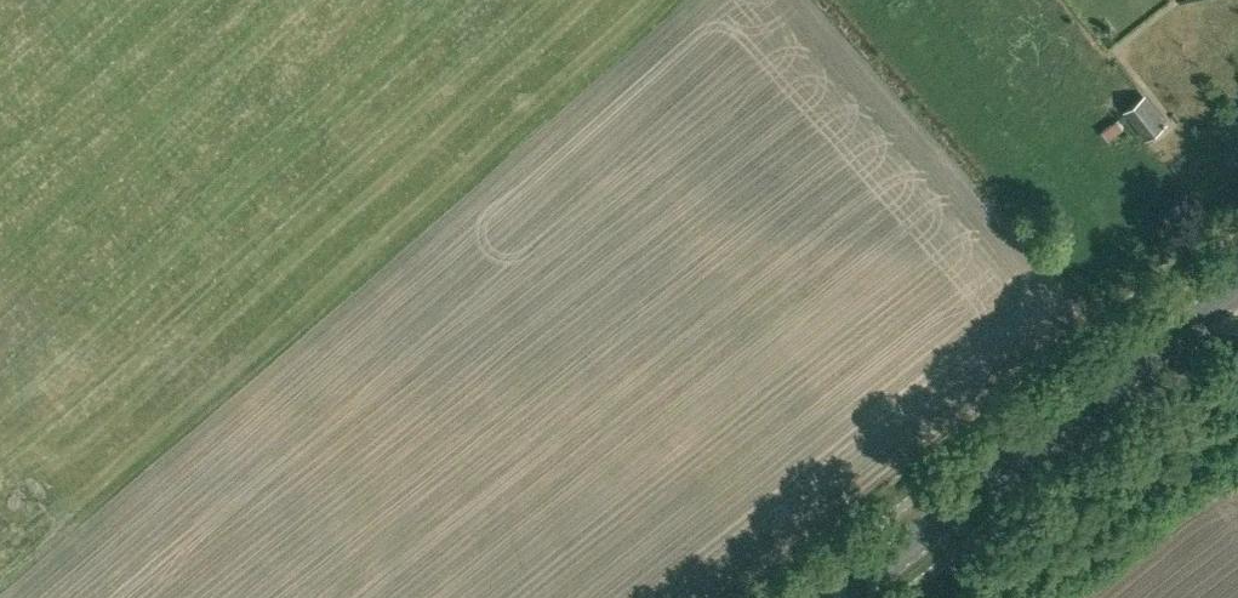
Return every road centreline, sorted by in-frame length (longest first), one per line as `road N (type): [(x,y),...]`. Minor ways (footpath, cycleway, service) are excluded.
road 1 (tertiary): [(846,597),(1237,291)]

